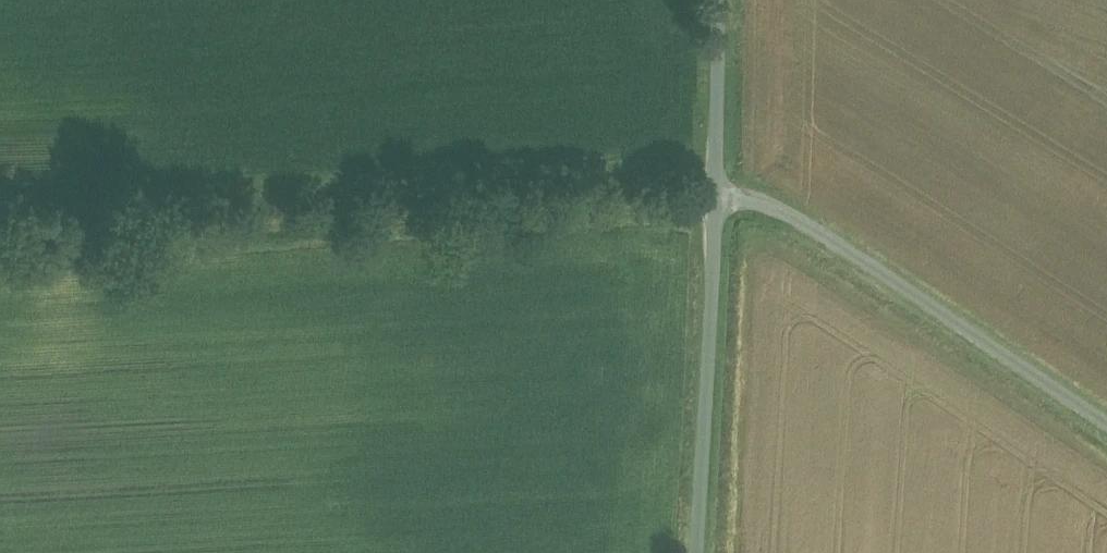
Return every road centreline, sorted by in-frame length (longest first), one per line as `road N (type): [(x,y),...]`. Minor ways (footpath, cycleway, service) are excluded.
road 1 (track): [(0,240),(715,201)]
road 2 (unclassified): [(715,201),(761,202),(1106,426)]
road 3 (unclassified): [(715,201),(698,552)]
road 4 (unclassified): [(716,0),(715,201)]

